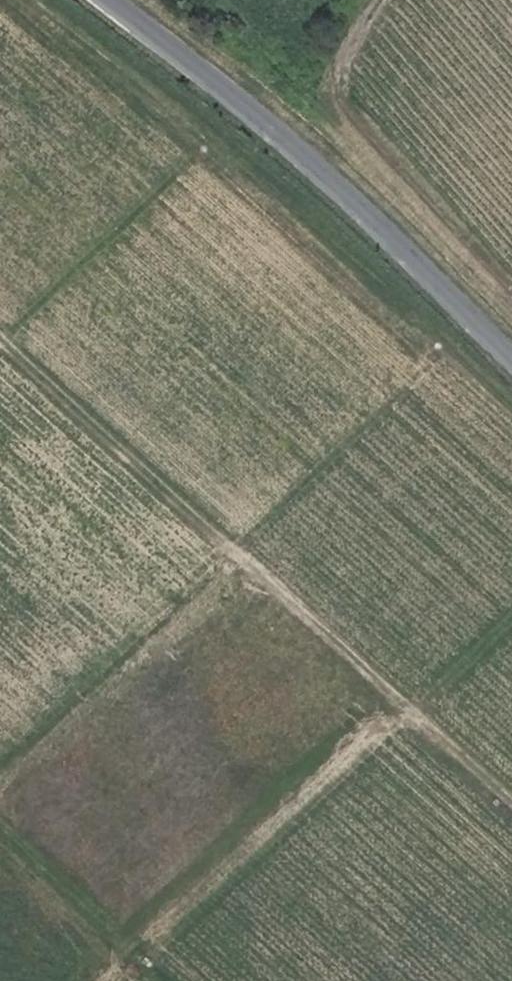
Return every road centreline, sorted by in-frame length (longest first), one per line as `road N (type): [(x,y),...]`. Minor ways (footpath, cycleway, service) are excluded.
road 1 (tertiary): [(511,355),(302,146),(115,0)]

